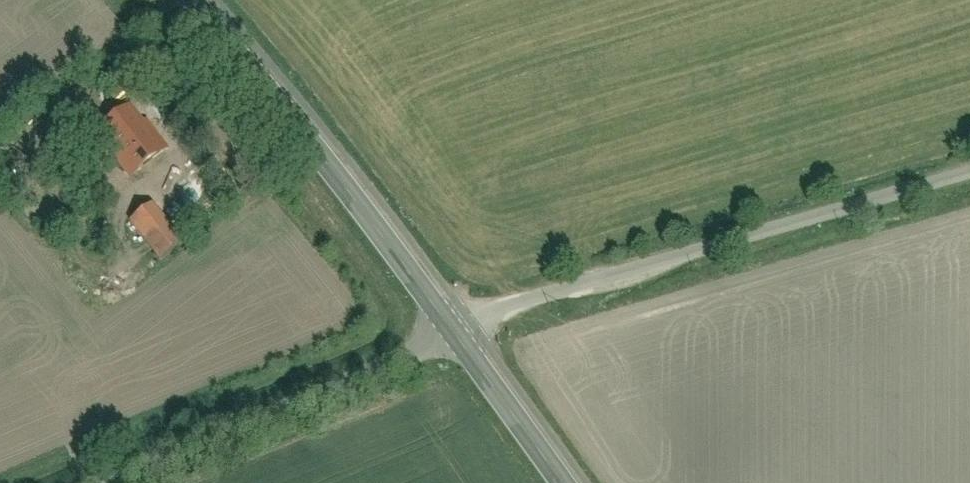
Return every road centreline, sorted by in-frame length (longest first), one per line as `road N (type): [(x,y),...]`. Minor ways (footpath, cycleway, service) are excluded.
road 1 (unclassified): [(969,177),(454,332)]
road 2 (tertiary): [(192,0),(454,332)]
road 3 (unclassified): [(454,332),(225,413),(69,482)]
road 4 (tertiary): [(454,332),(563,482)]

